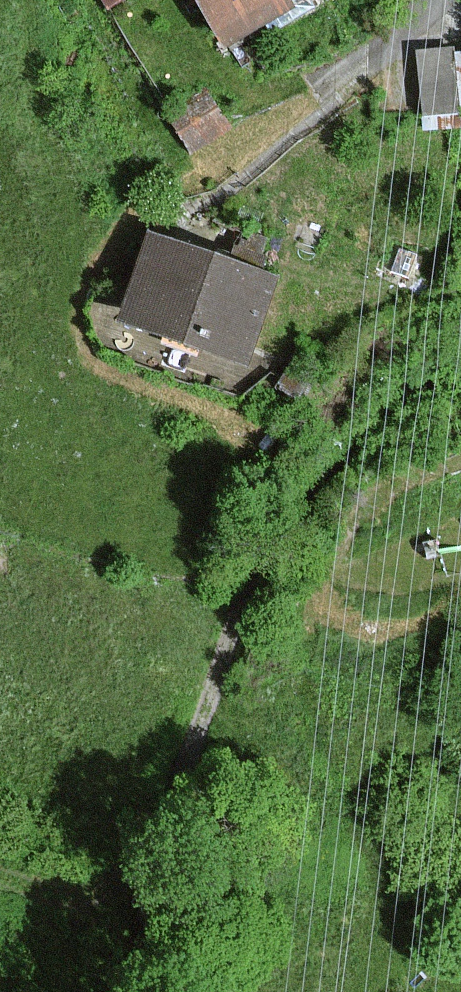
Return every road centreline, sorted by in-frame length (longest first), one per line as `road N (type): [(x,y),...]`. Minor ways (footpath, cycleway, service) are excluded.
road 1 (track): [(149,991),(198,759),(269,542),(356,444),(460,363)]
road 2 (track): [(0,870),(162,931)]
road 3 (track): [(341,98),(442,0)]

